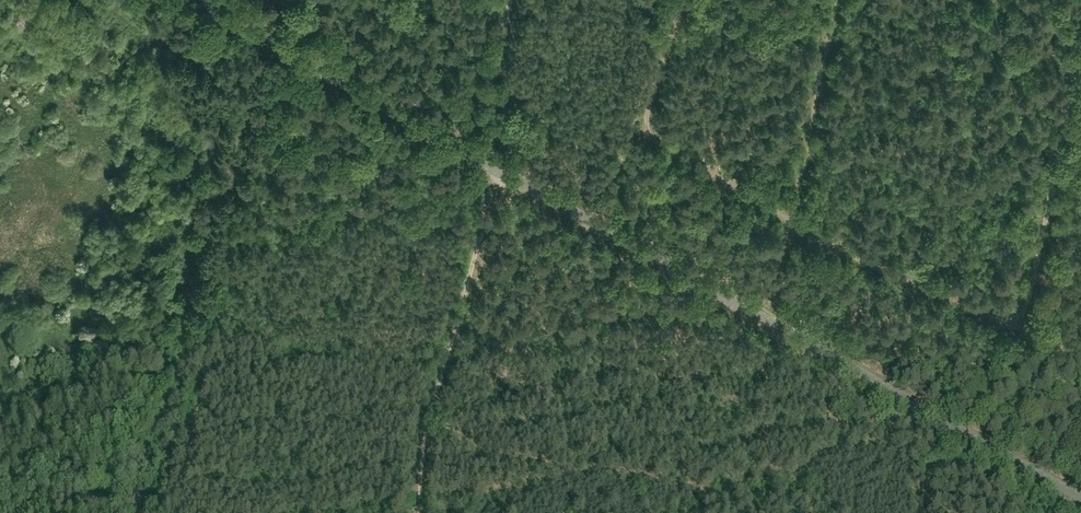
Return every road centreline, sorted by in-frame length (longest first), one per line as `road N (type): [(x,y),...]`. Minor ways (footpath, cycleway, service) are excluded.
road 1 (tertiary): [(493,166),(1080,496)]
road 2 (track): [(493,166),(414,474),(417,512)]
road 3 (tertiary): [(493,166),(199,0)]
road 4 (track): [(770,322),(839,0)]
road 5 (track): [(679,0),(675,36),(636,139),(791,219)]
road 6 (track): [(1080,31),(1013,333)]
road 7 (track): [(1013,333),(791,219)]
road 8 (track): [(481,159),(512,0)]

